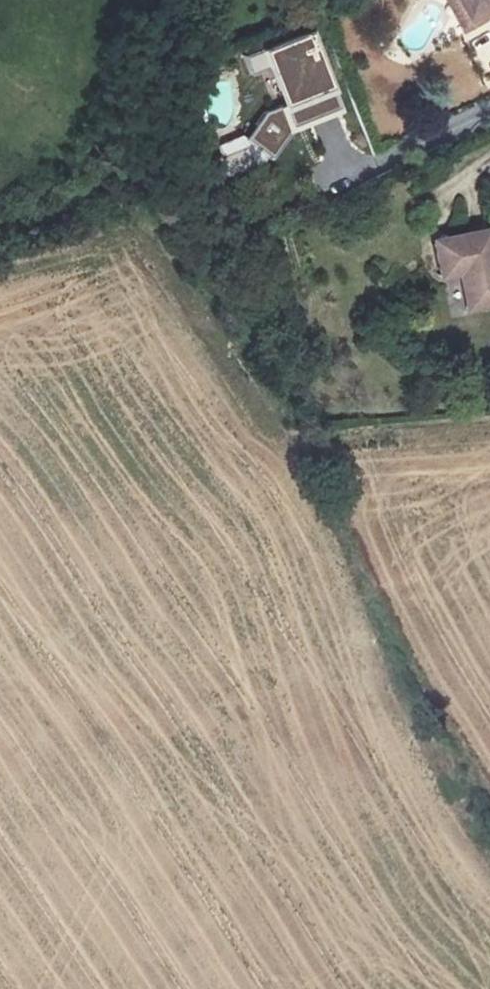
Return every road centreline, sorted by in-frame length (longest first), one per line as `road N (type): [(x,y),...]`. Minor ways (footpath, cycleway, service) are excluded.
road 1 (track): [(151,0),(131,131),(115,166),(92,195),(0,234)]

